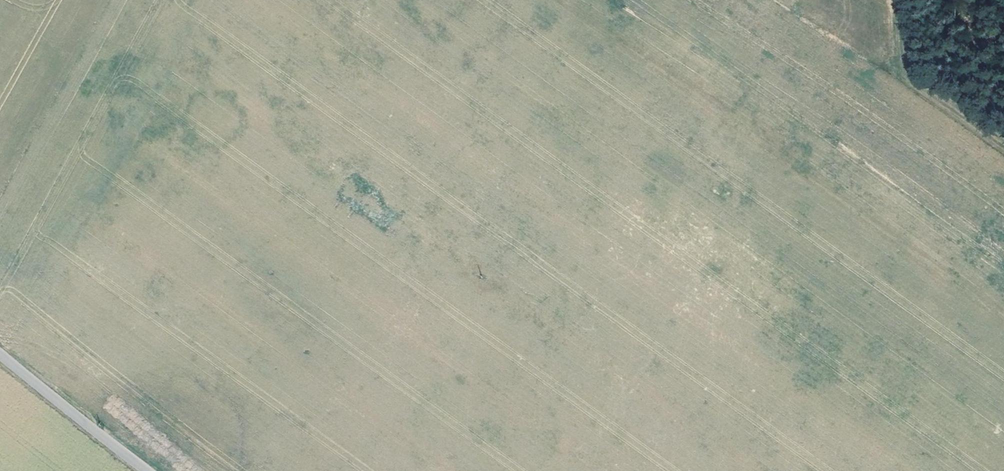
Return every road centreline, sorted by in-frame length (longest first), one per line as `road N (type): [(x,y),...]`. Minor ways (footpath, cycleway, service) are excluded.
road 1 (track): [(901,0),(907,63),(1003,137)]

